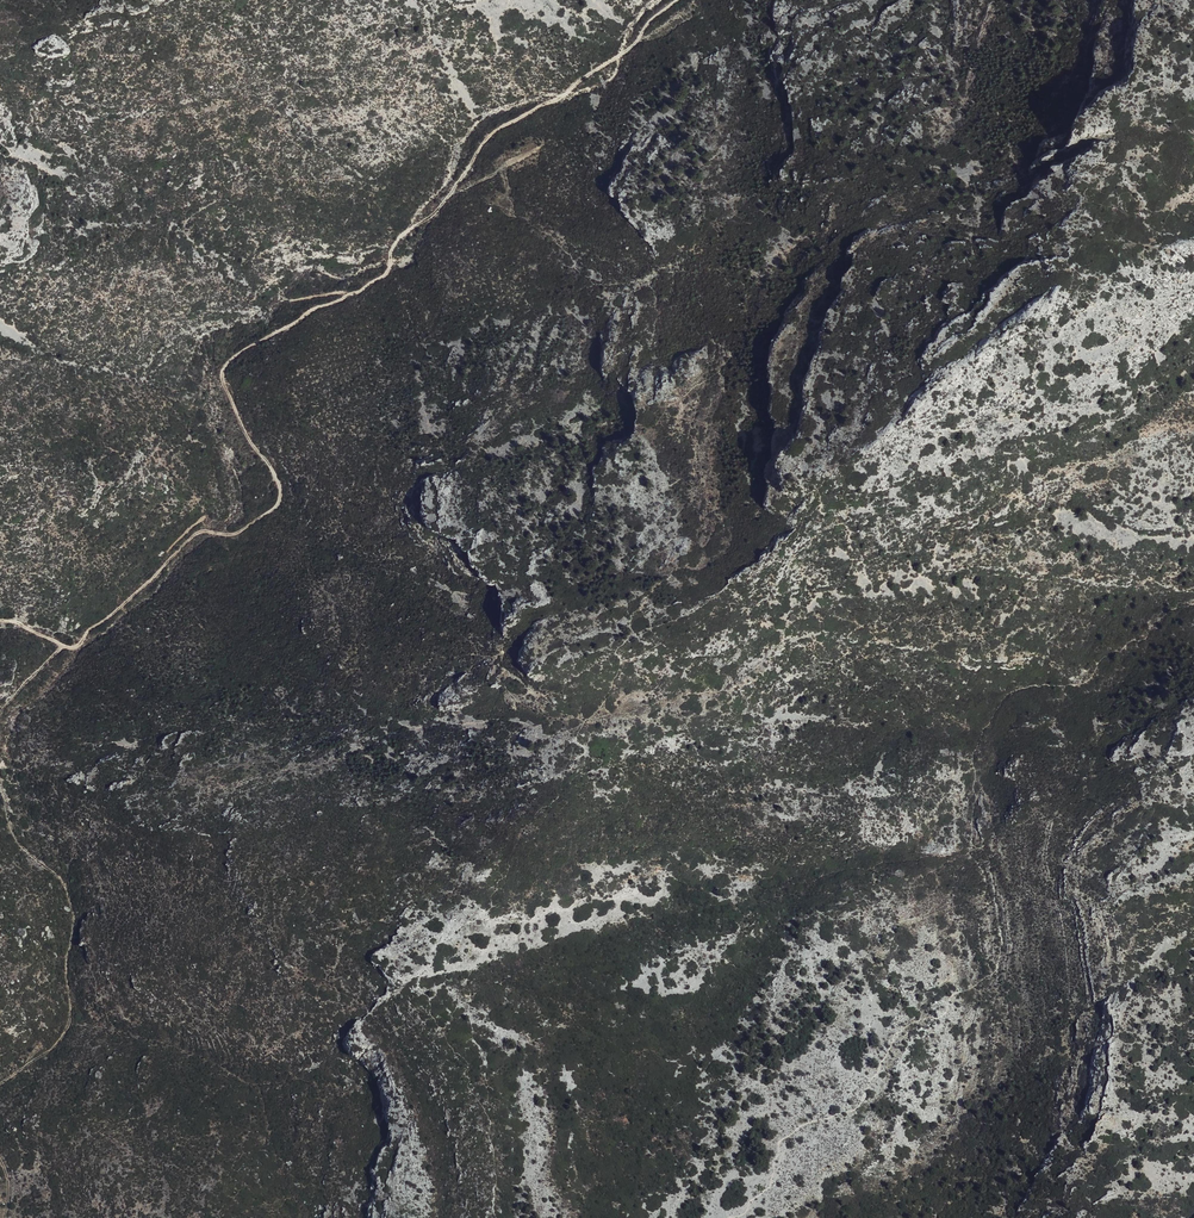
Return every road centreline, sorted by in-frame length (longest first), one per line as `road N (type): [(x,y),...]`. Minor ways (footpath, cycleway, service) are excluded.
road 1 (track): [(681,0),(629,51),(497,132),(440,206),(394,244),(383,276),(227,365),(221,373),(232,403),(278,486),(276,509),(231,535),(198,534),(76,647),(0,624)]
road 2 (track): [(0,1085),(63,1038),(75,921),(63,880),(15,837),(0,770)]

